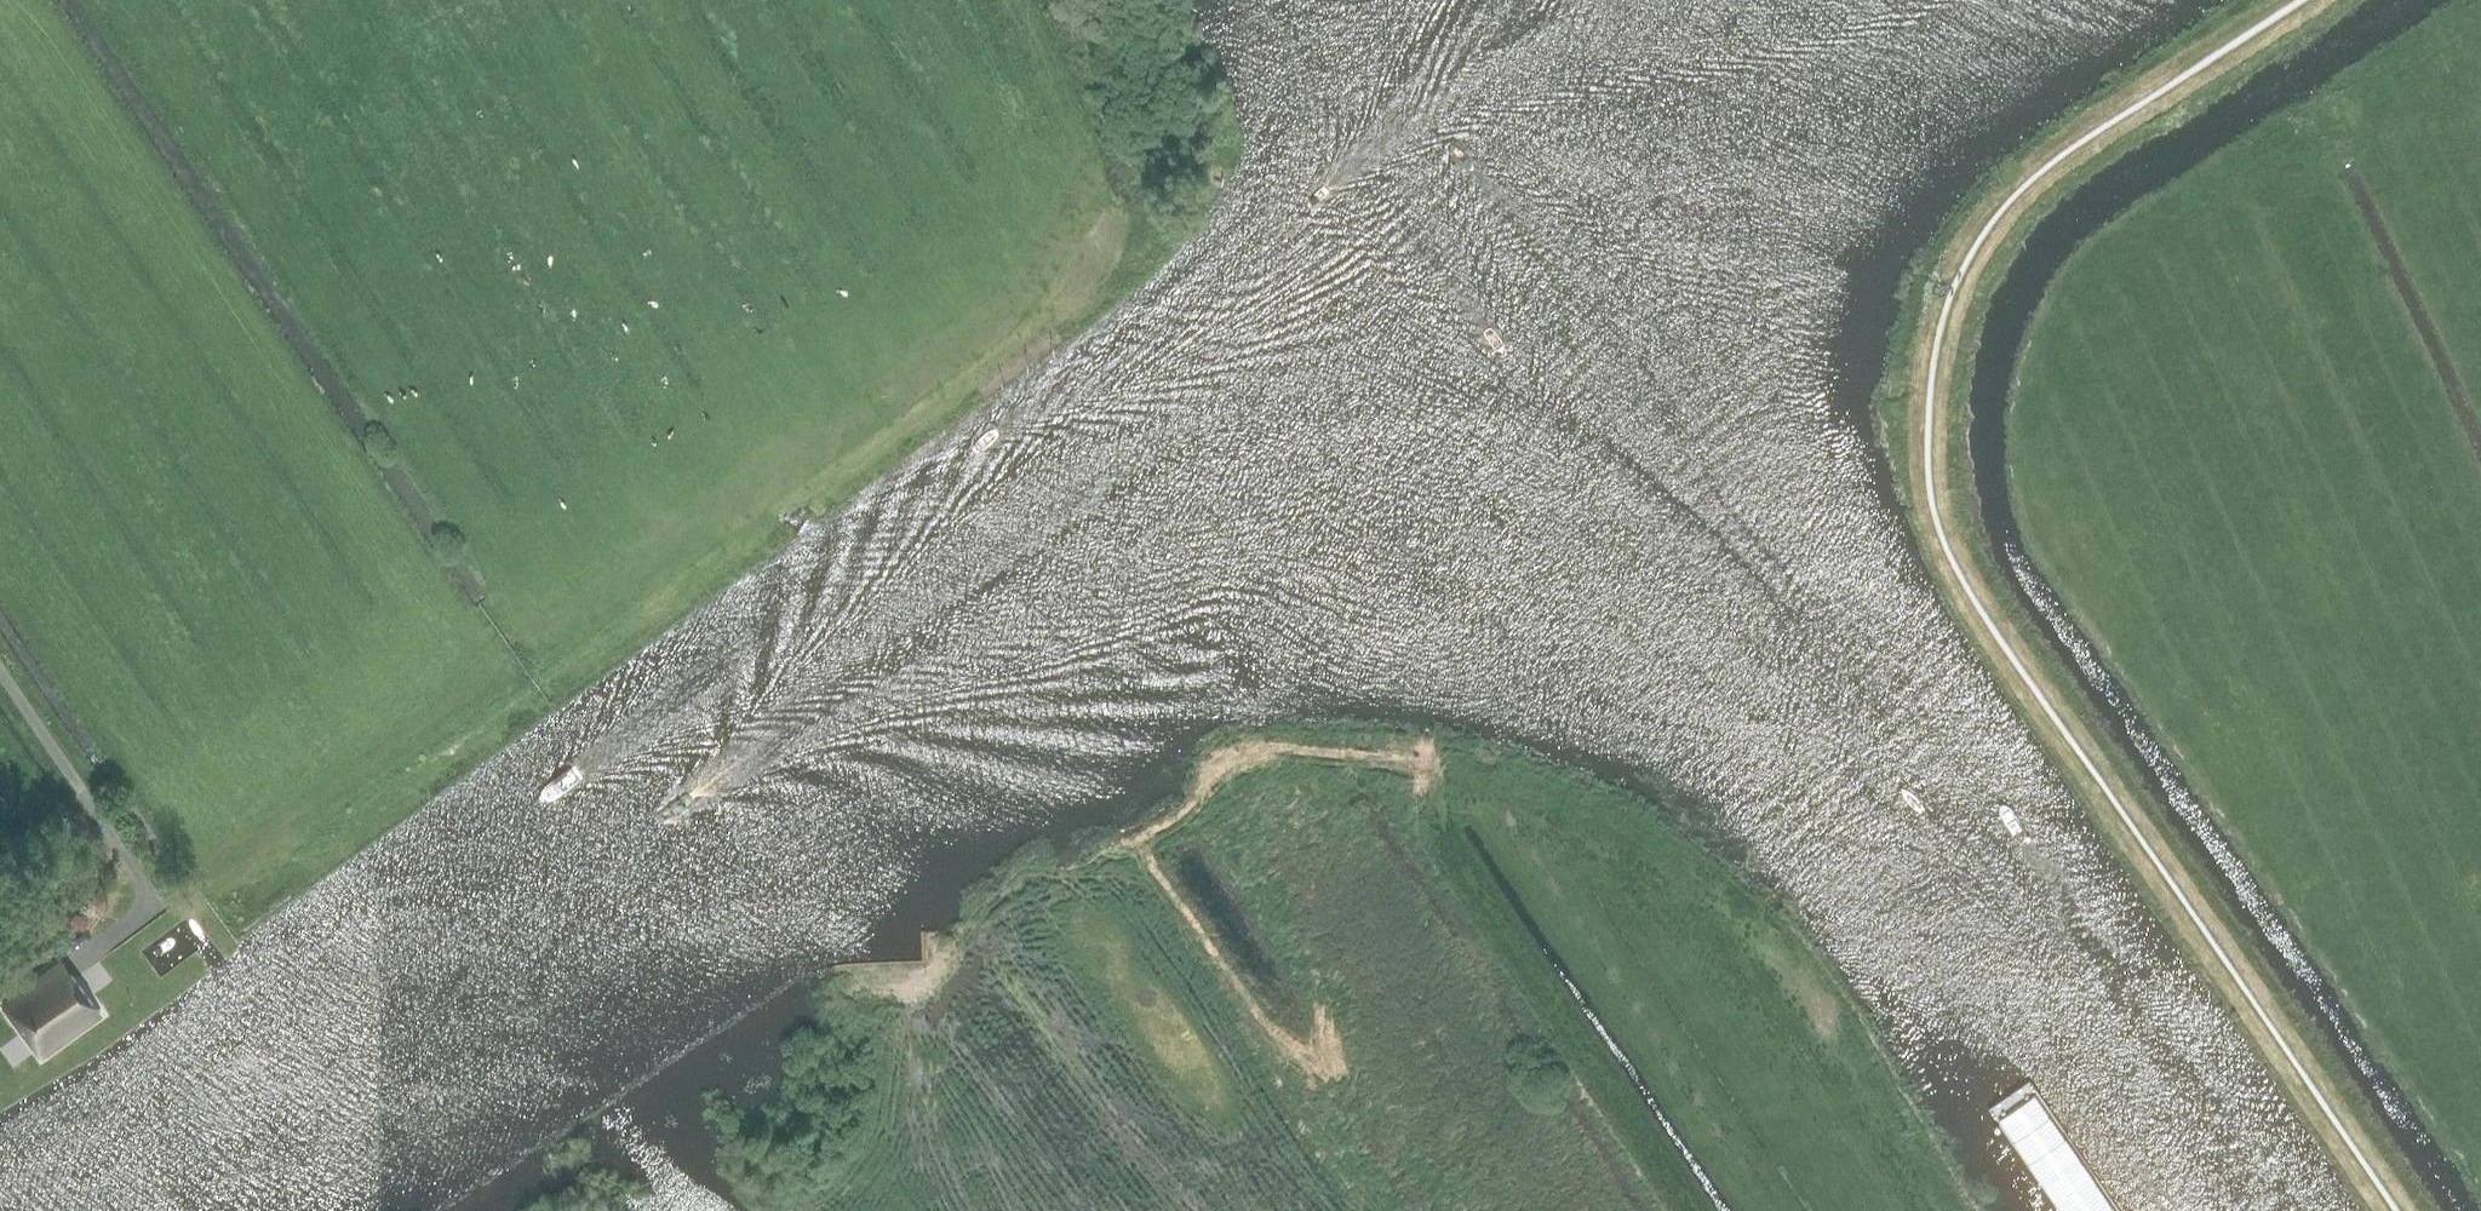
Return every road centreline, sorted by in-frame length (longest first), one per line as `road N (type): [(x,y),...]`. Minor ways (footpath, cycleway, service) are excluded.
road 1 (unclassified): [(148,891),(0,670)]

